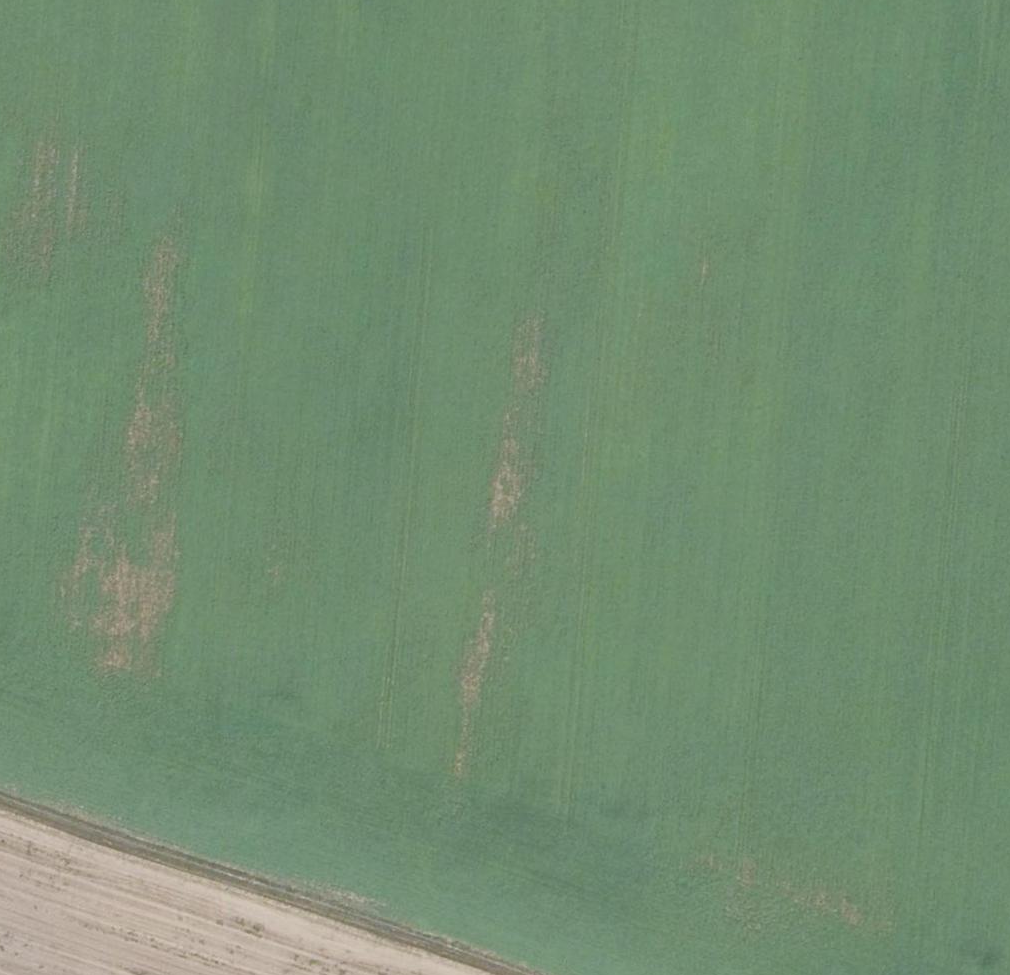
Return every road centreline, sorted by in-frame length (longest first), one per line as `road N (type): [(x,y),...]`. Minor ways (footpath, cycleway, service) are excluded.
road 1 (track): [(503,974),(0,808)]

